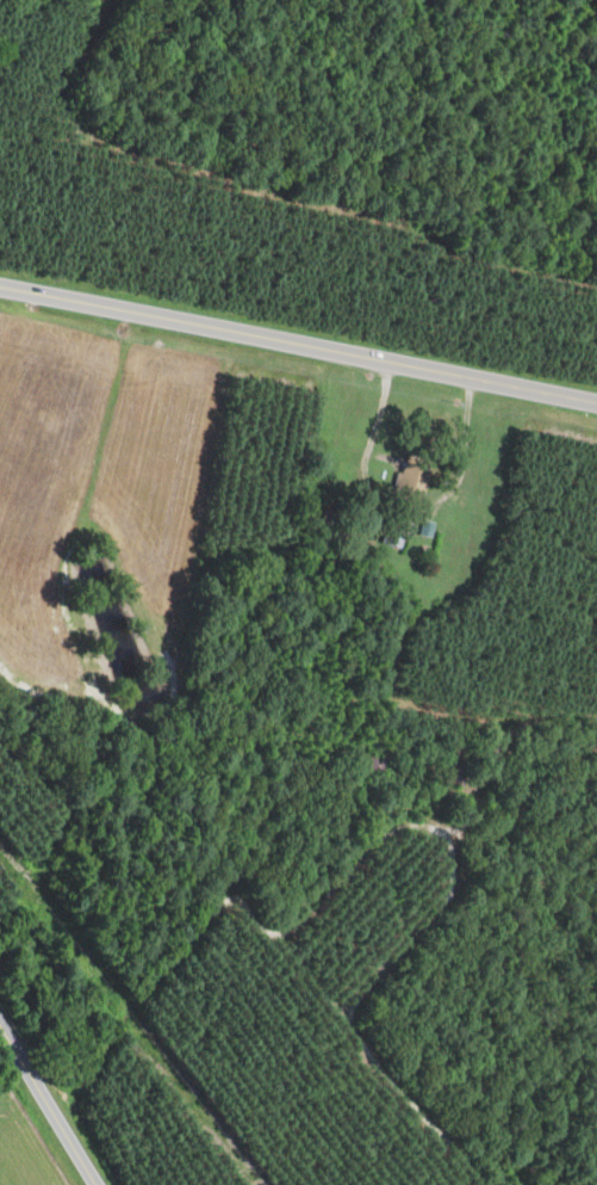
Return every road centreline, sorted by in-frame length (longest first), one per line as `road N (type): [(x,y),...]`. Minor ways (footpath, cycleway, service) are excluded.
road 1 (primary): [(596,406),(0,286)]
road 2 (tertiary): [(94,1184),(0,1028)]

